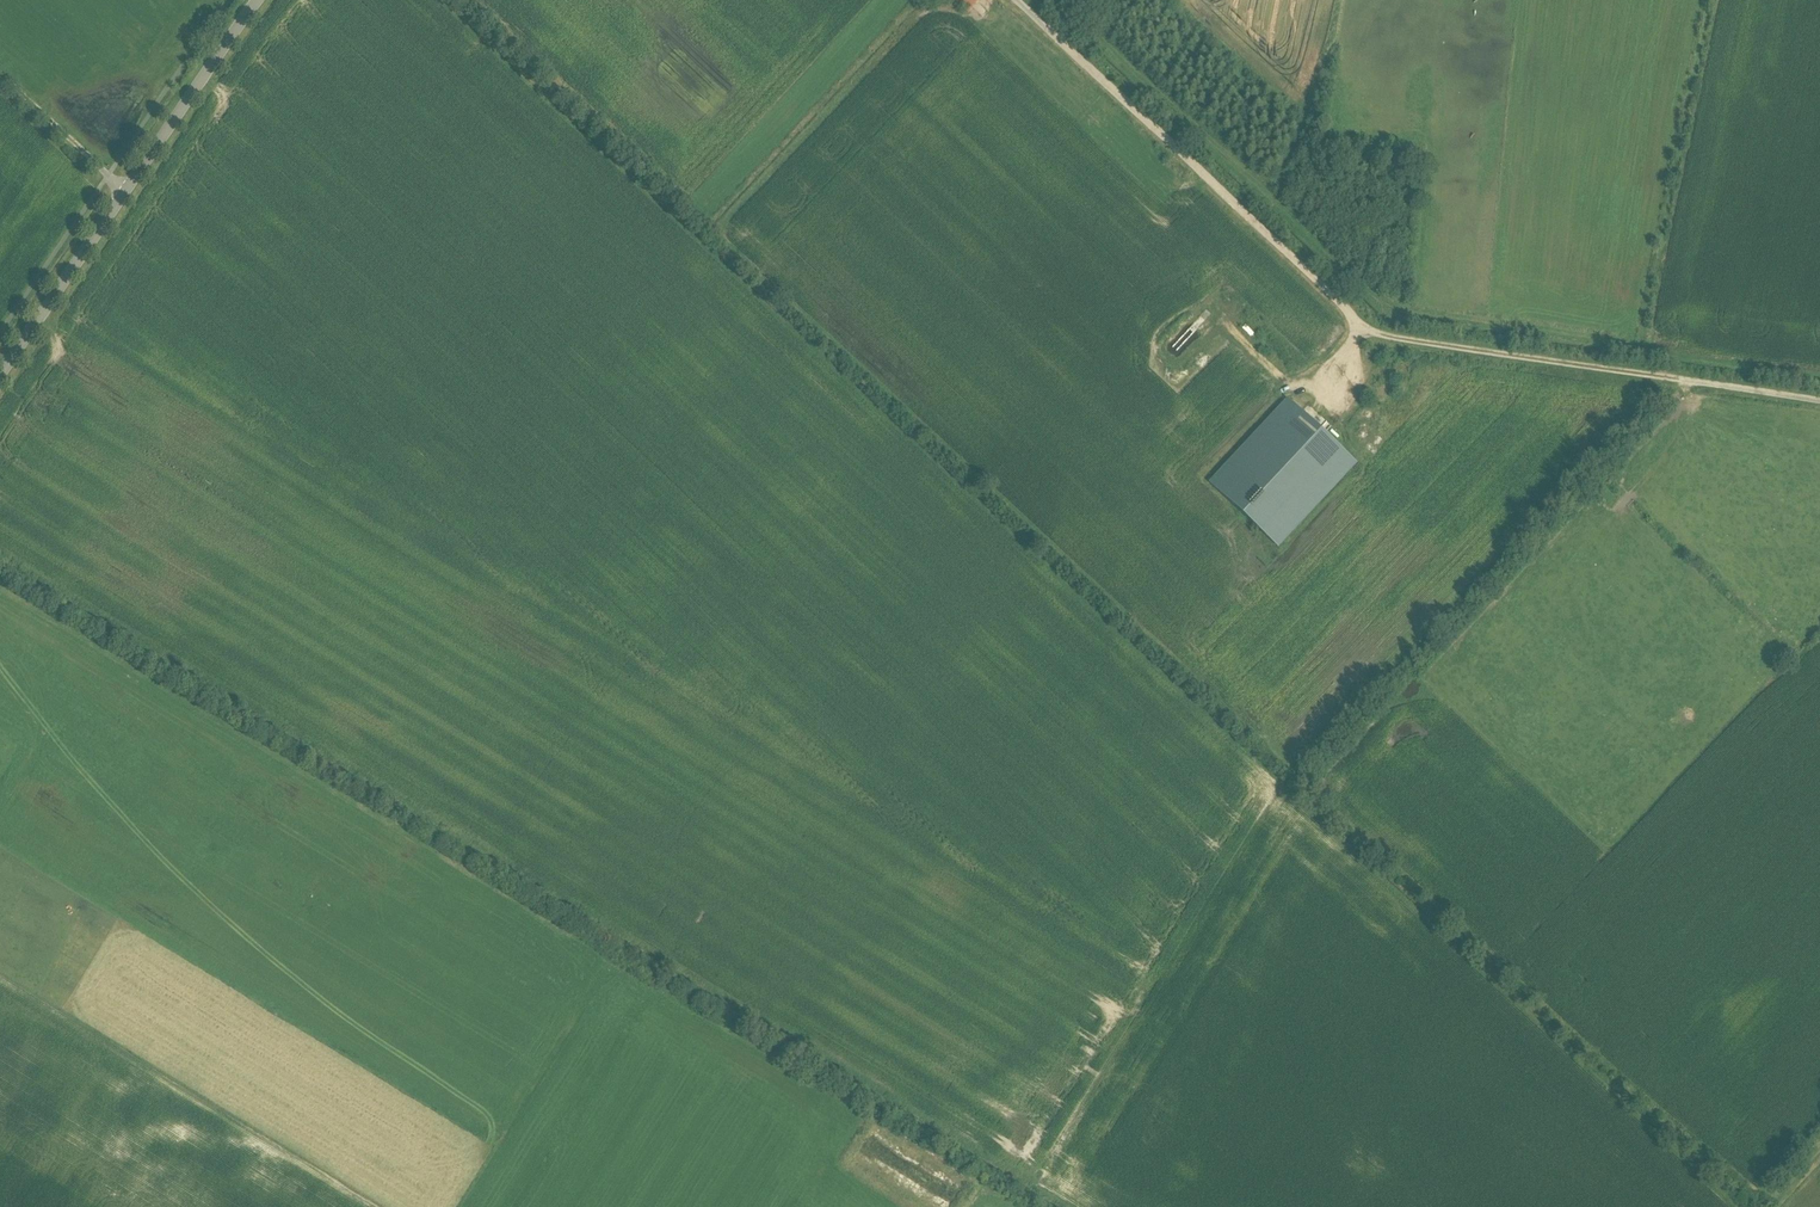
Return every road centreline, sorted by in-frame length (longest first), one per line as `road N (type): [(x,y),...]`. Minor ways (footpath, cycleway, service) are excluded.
road 1 (track): [(1819,404),(1371,332),(1017,0)]
road 2 (tertiary): [(0,375),(258,0)]
road 3 (track): [(126,191),(0,74)]

